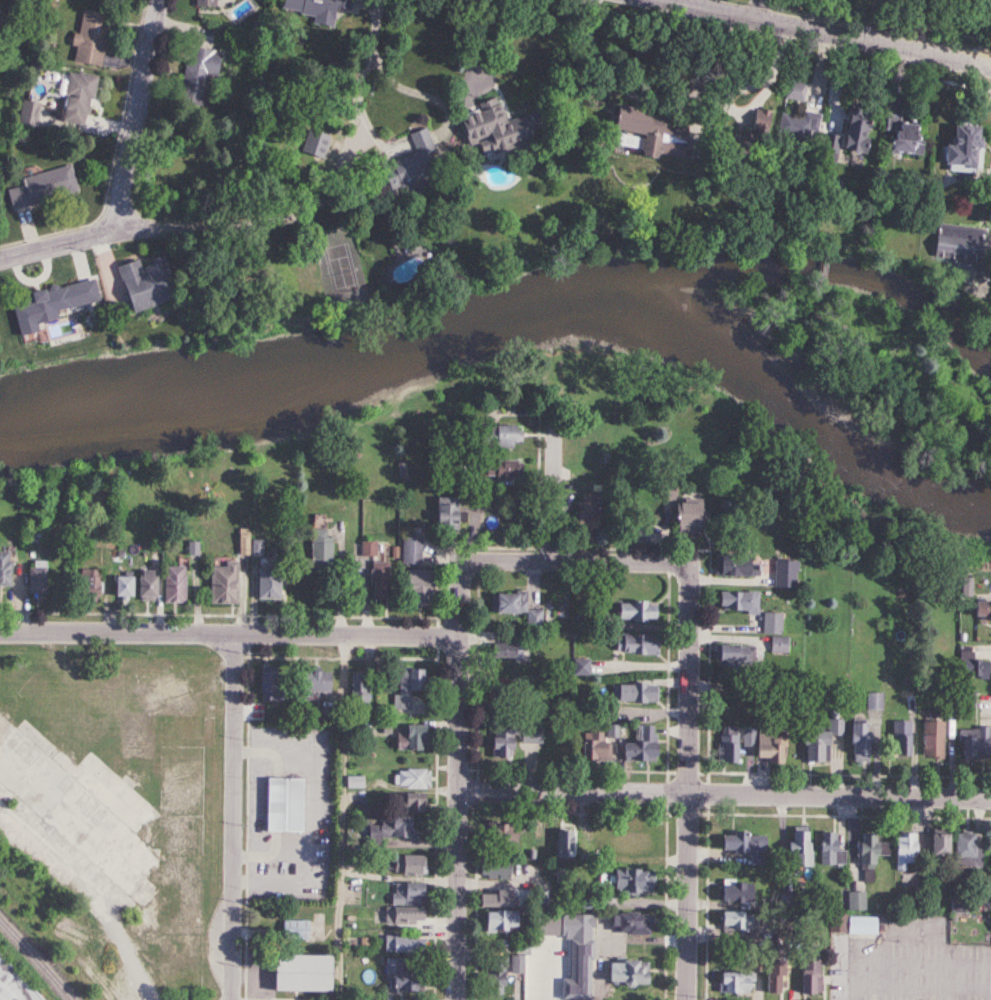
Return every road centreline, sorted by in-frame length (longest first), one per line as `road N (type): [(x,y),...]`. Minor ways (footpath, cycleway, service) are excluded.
road 1 (residential): [(0,262),(115,236),(275,217),(333,195),(360,149),(395,0)]
road 2 (residential): [(990,802),(454,794)]
road 3 (residential): [(457,635),(0,633)]
road 4 (residential): [(683,999),(686,565)]
road 5 (residential): [(457,635),(453,999)]
road 6 (residential): [(228,999),(230,635)]
road 7 (tertiary): [(990,70),(649,0)]
road 8 (residential): [(686,565),(460,561),(457,635)]
road 9 (residential): [(115,236),(162,0)]
road 10 (residential): [(550,562),(556,408)]

